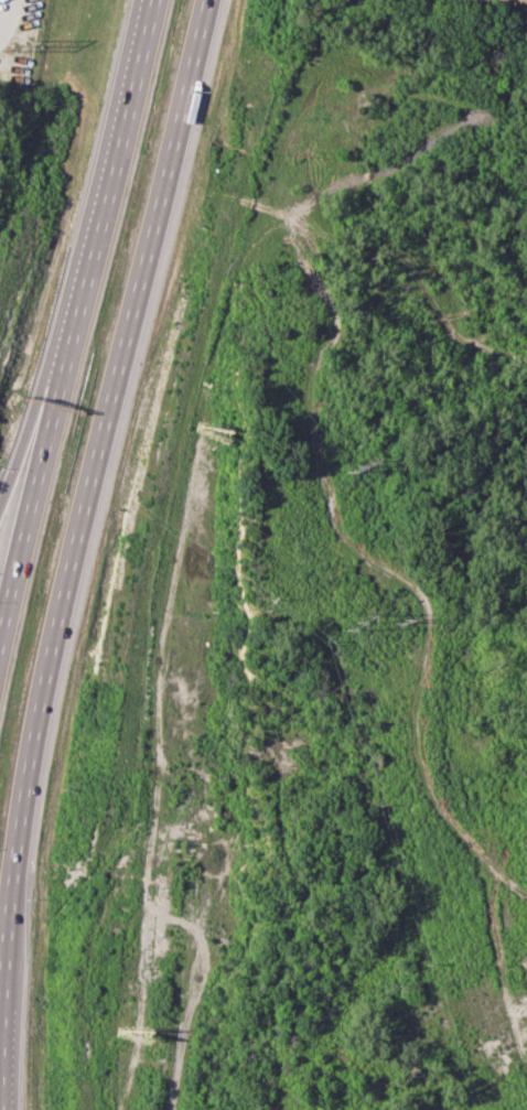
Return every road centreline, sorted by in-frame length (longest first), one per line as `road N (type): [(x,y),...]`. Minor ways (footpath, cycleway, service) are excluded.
road 1 (motorway): [(4,1109),(12,901),(25,801),(80,522),(202,0)]
road 2 (track): [(483,115),(455,121),(404,162),(320,197),(297,231),(331,295),(336,326),(306,382),(332,534),(342,556),(417,593),(424,607),(412,701),(416,763),(449,825),(485,865),(526,890)]
road 3 (motorway): [(145,0),(65,326)]
road 4 (motorway): [(65,326),(0,643)]
road 5 (track): [(469,847),(526,1081)]
road 6 (track): [(175,1109),(207,961),(214,882)]
road 7 (motorway): [(65,326),(0,511)]

